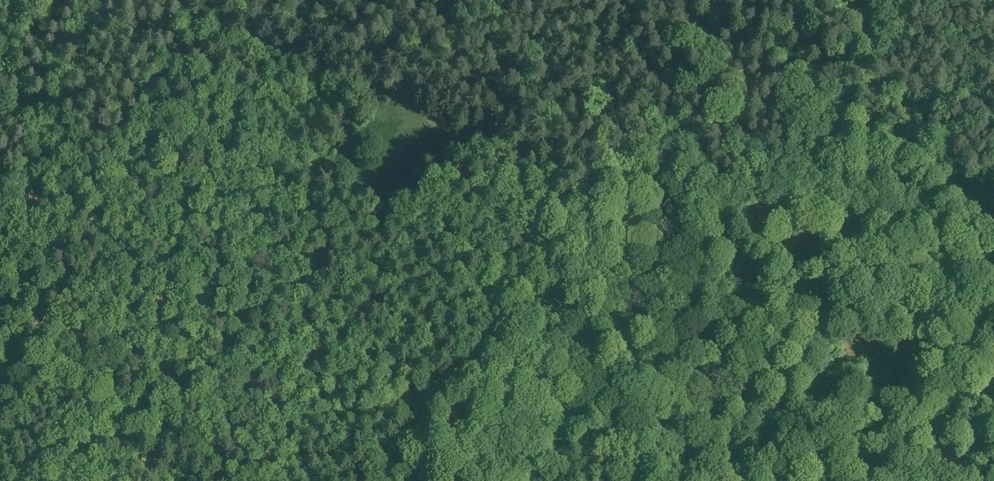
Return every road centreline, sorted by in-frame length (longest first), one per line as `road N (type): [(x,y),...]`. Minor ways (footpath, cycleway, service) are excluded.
road 1 (track): [(993,217),(855,103),(784,0)]

